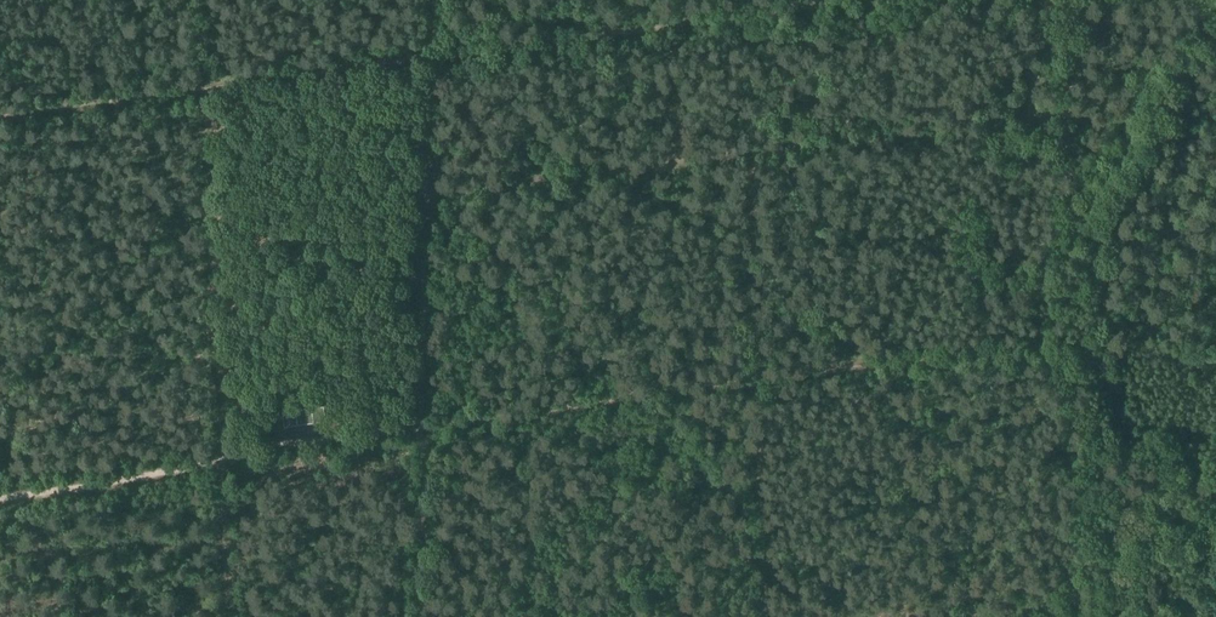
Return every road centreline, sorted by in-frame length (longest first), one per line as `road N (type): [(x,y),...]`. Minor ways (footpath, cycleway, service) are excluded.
road 1 (track): [(0,497),(382,428),(1083,343)]
road 2 (track): [(1072,233),(1105,567)]
road 3 (track): [(1072,233),(1068,0)]
road 4 (track): [(1215,14),(1091,206)]

